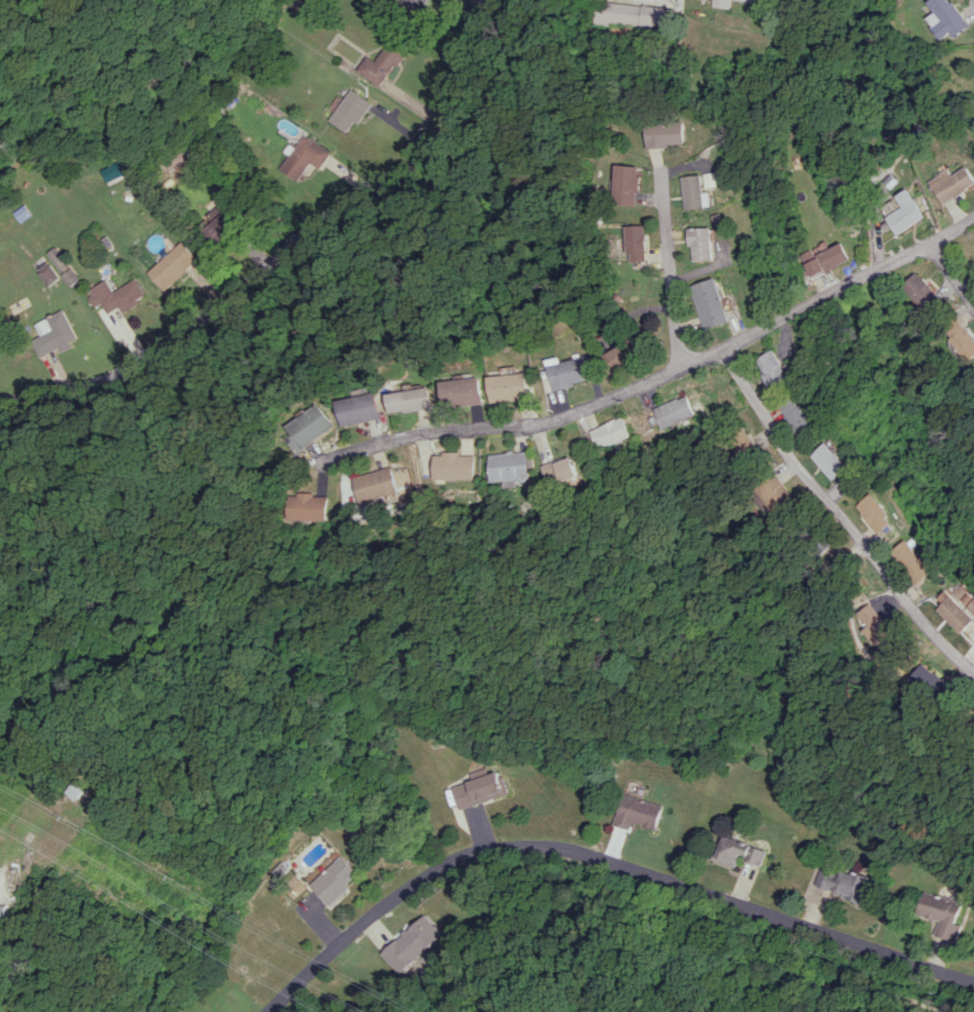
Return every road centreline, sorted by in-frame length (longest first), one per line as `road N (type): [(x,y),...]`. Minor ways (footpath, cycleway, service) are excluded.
road 1 (residential): [(263,1011),(422,877),(478,850),(520,844),(559,849),(973,979)]
road 2 (residential): [(973,217),(727,348),(541,428),(422,433),(326,459)]
road 3 (residential): [(484,0),(415,163),(295,235),(155,359),(88,385),(0,401)]
road 4 (residential): [(727,348),(792,461),(973,670)]
road 5 (residential): [(660,178),(684,366)]

